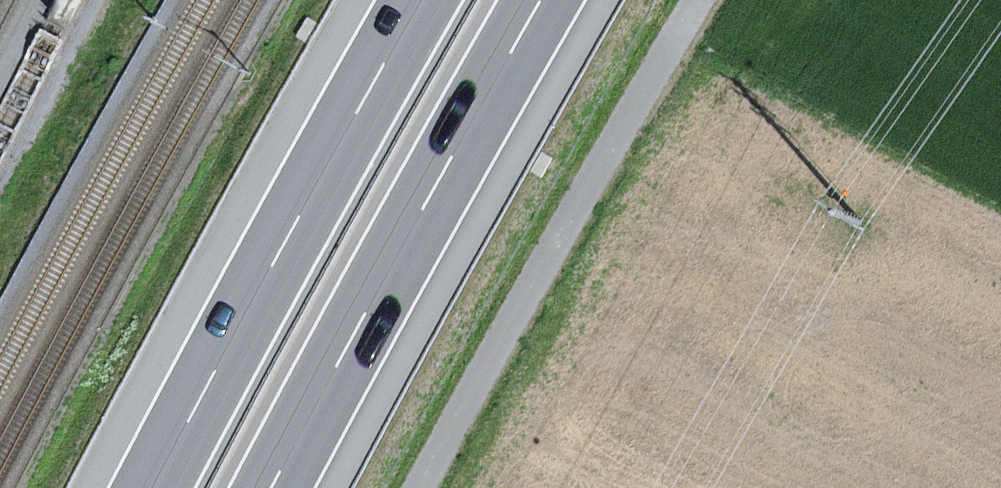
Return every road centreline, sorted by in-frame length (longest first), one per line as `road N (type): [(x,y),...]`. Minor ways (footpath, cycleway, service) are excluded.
road 1 (track): [(702,0),(521,300),(423,487)]
road 2 (motorway): [(272,487),(542,0)]
road 3 (motorway): [(422,0),(155,487)]

